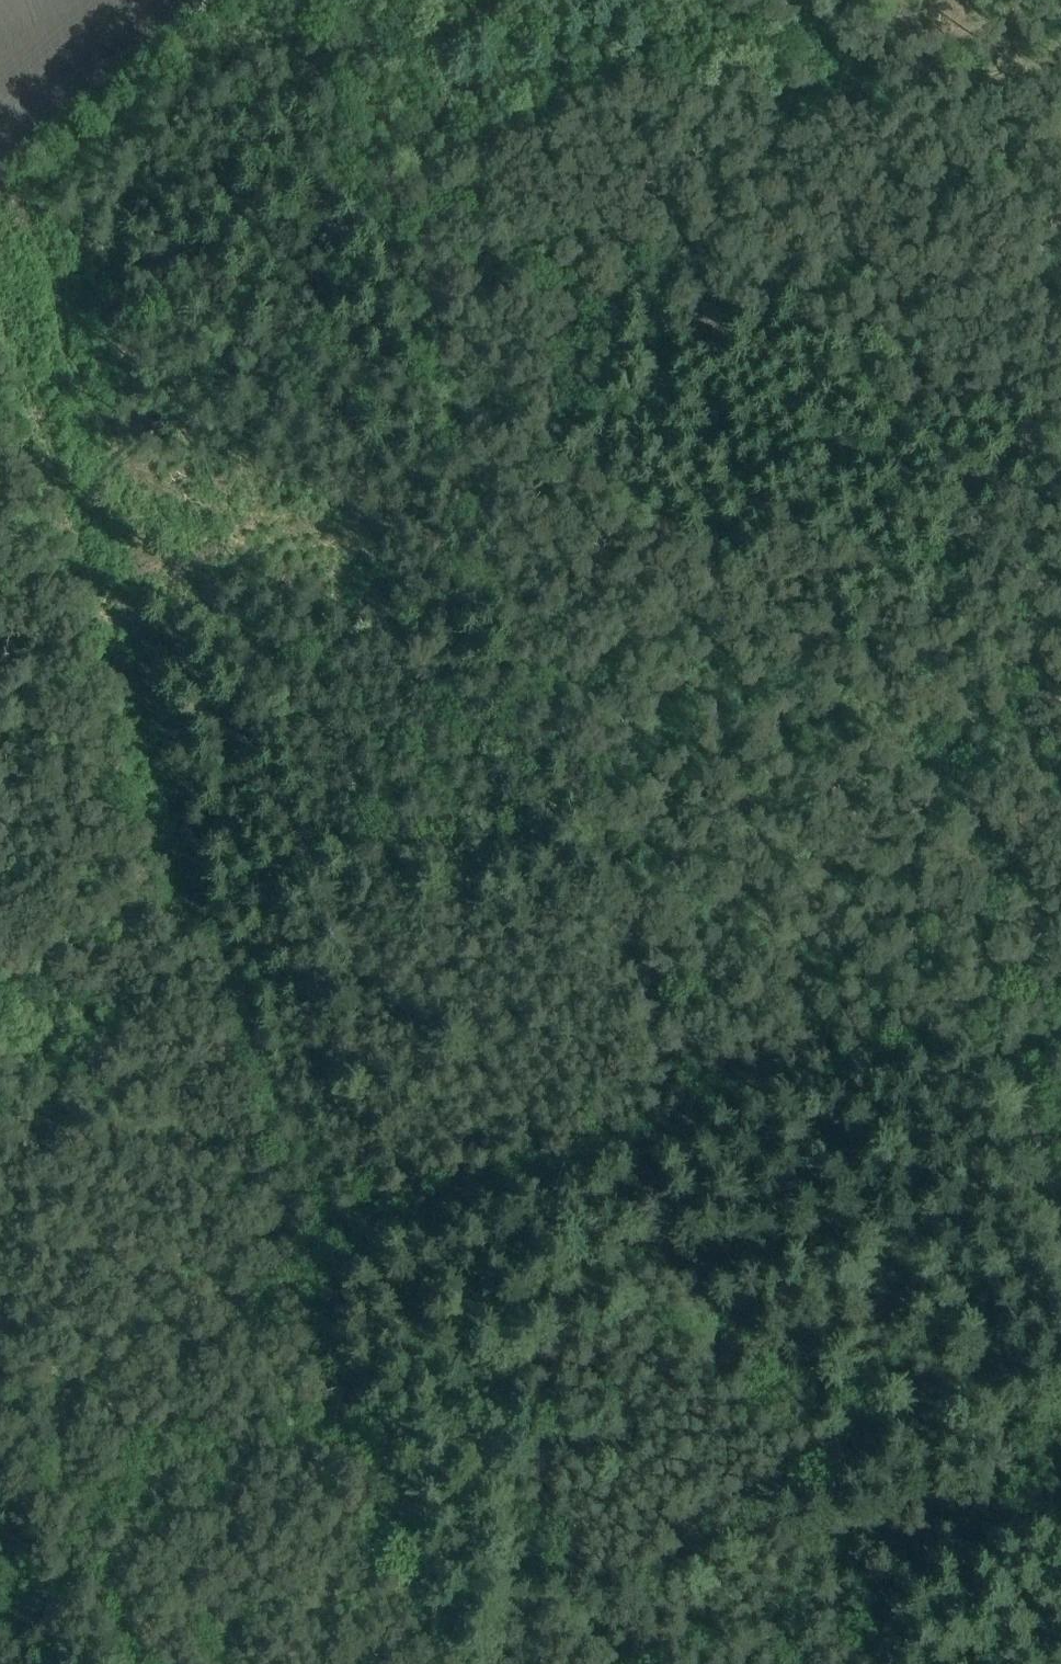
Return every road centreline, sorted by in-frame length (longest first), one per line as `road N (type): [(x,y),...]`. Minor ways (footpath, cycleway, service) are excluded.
road 1 (track): [(1060,1232),(1025,1125),(1019,986),(1032,941),(1019,819),(1037,763),(1041,699),(1027,672),(994,650),(933,583),(717,0)]
road 2 (track): [(0,173),(211,0)]

